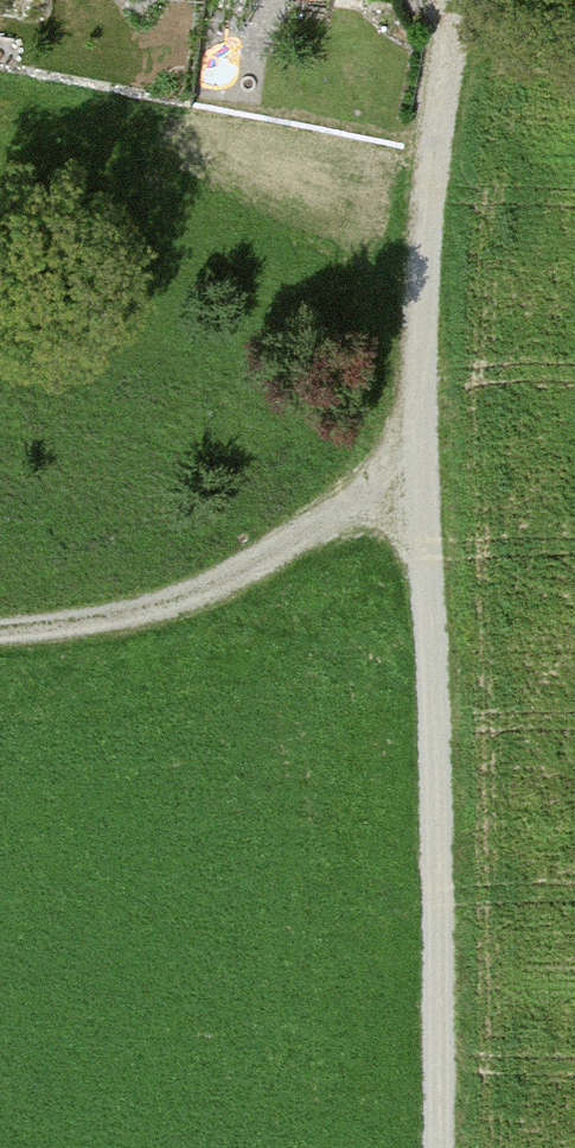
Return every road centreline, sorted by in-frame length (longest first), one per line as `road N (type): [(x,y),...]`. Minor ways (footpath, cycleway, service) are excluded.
road 1 (track): [(459,0),(433,403),(476,1147)]
road 2 (track): [(0,619),(87,607),(227,570),(362,506),(433,403)]

